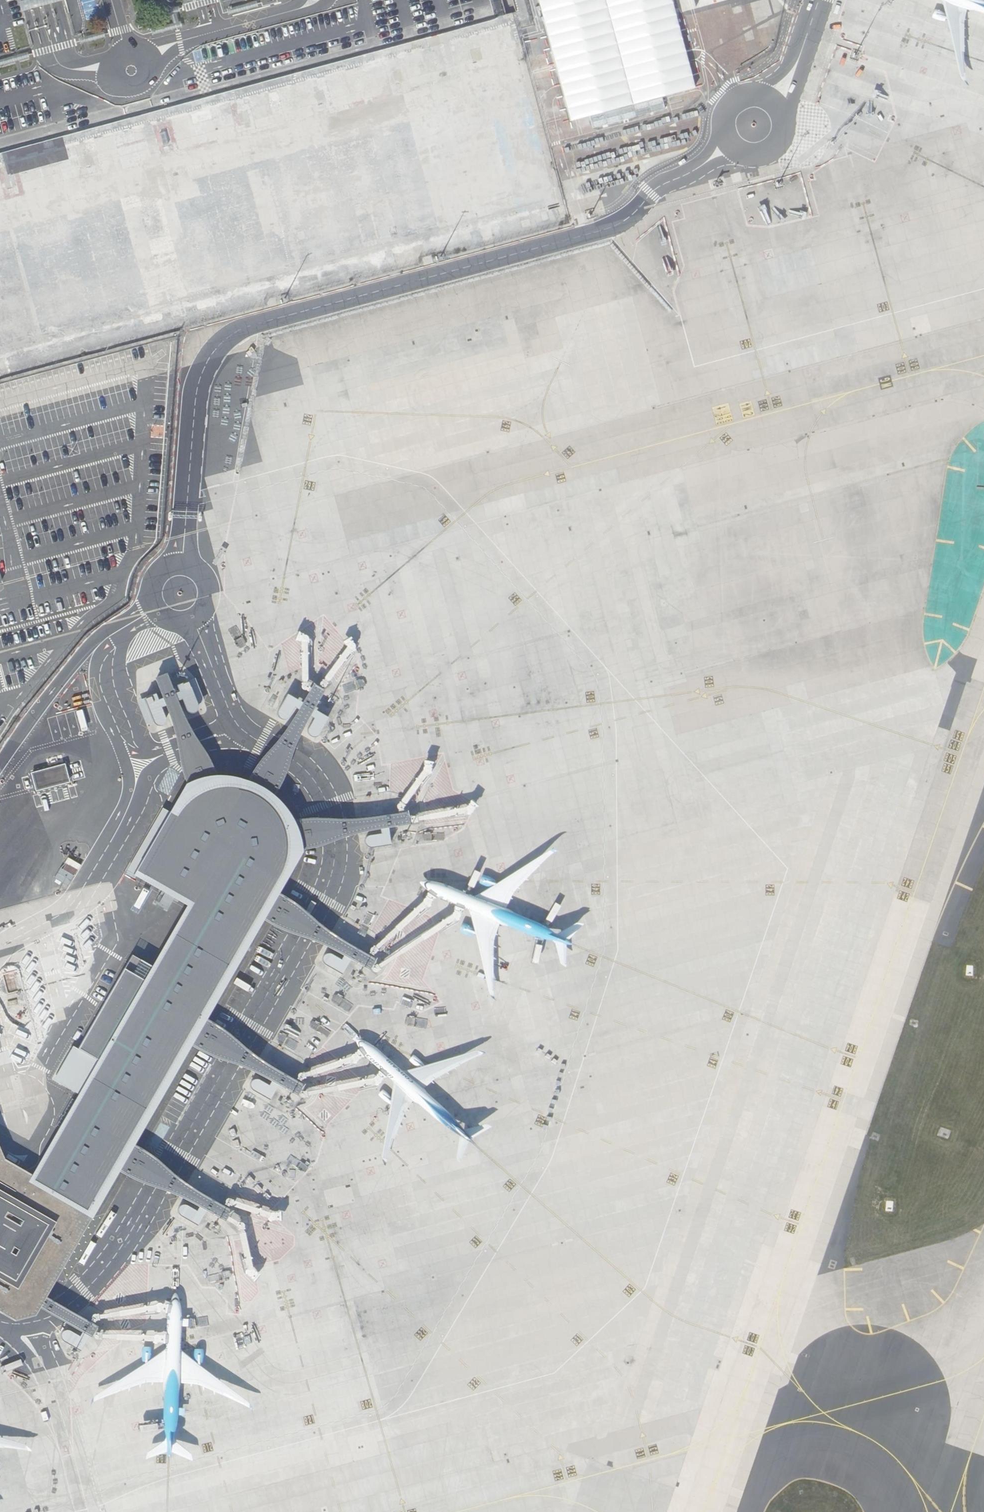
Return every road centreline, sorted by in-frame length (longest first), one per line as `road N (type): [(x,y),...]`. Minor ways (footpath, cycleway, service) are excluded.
road 1 (unclassified): [(293,12),(143,56)]

